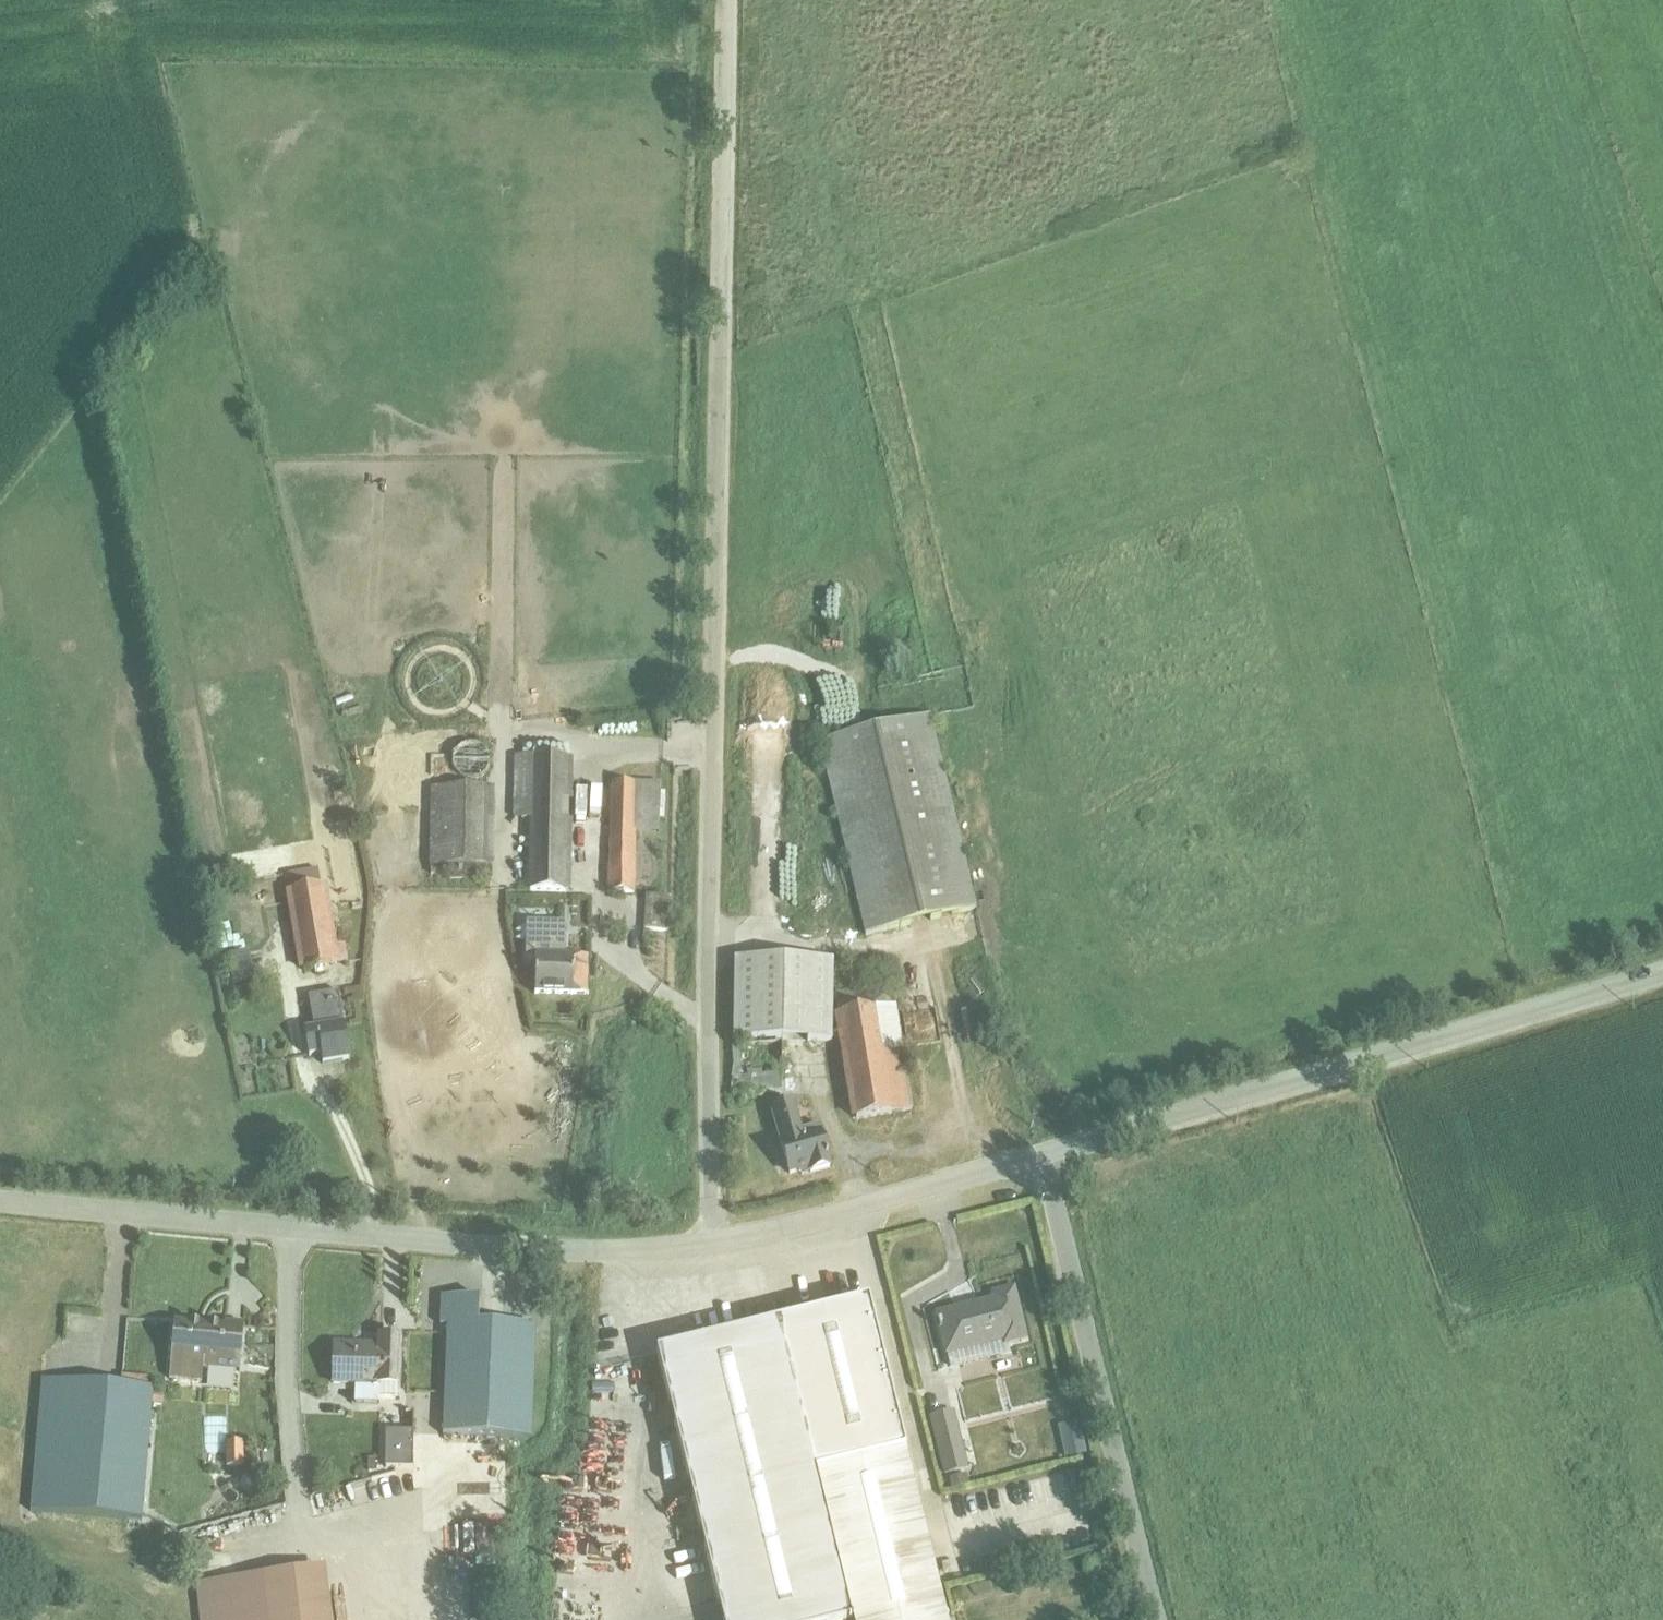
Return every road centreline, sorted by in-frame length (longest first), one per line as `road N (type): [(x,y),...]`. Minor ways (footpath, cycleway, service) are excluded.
road 1 (unclassified): [(727,0),(704,1254)]
road 2 (tertiary): [(704,1254),(602,1261),(0,1209)]
road 3 (tertiary): [(1662,977),(1036,1160)]
road 4 (unclassified): [(1148,1619),(1036,1160)]
road 5 (tertiary): [(1036,1160),(704,1254)]

